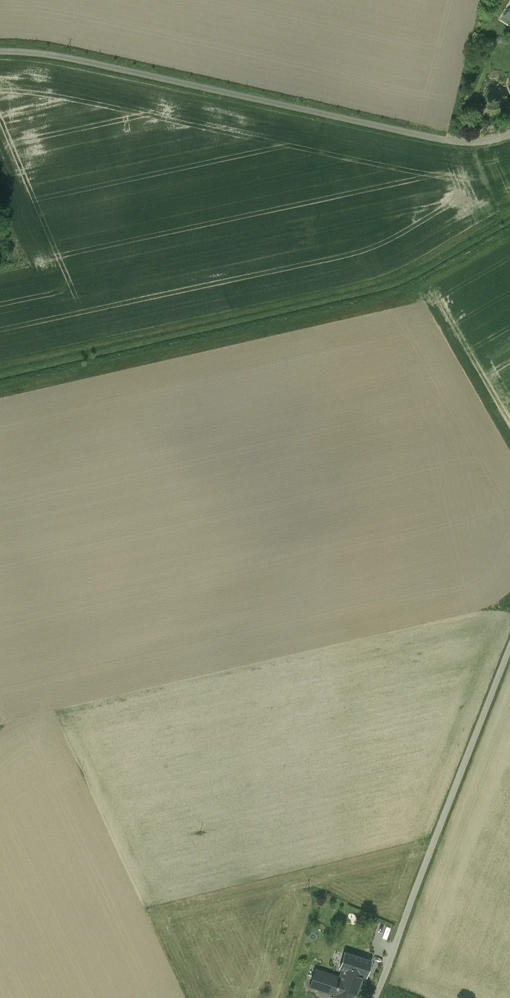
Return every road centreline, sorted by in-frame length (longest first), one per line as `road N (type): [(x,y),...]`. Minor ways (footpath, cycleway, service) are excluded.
road 1 (unclassified): [(509,134),(447,140),(97,63),(0,51)]
road 2 (unclassified): [(509,646),(375,997)]

